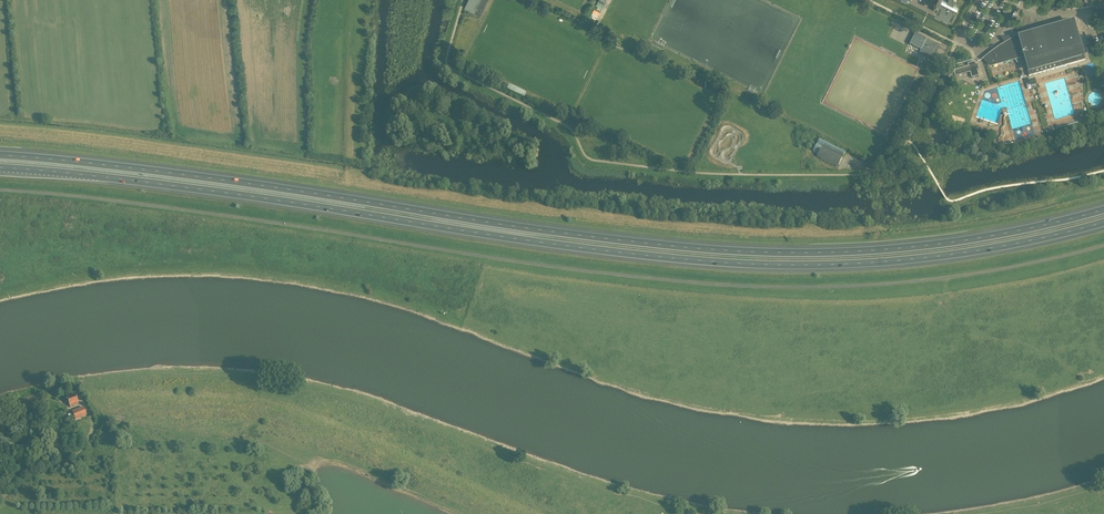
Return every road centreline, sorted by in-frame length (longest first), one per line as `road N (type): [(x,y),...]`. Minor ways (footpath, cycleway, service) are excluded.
road 1 (motorway): [(0,168),(188,187),(568,245),(773,264),(915,259),(1103,221)]
road 2 (motorway): [(1103,208),(944,243),(755,251),(0,155)]
road 3 (unclassified): [(1103,245),(908,281),(720,284),(0,189)]
road 4 (unclassified): [(0,499),(87,441),(91,418),(81,396)]

